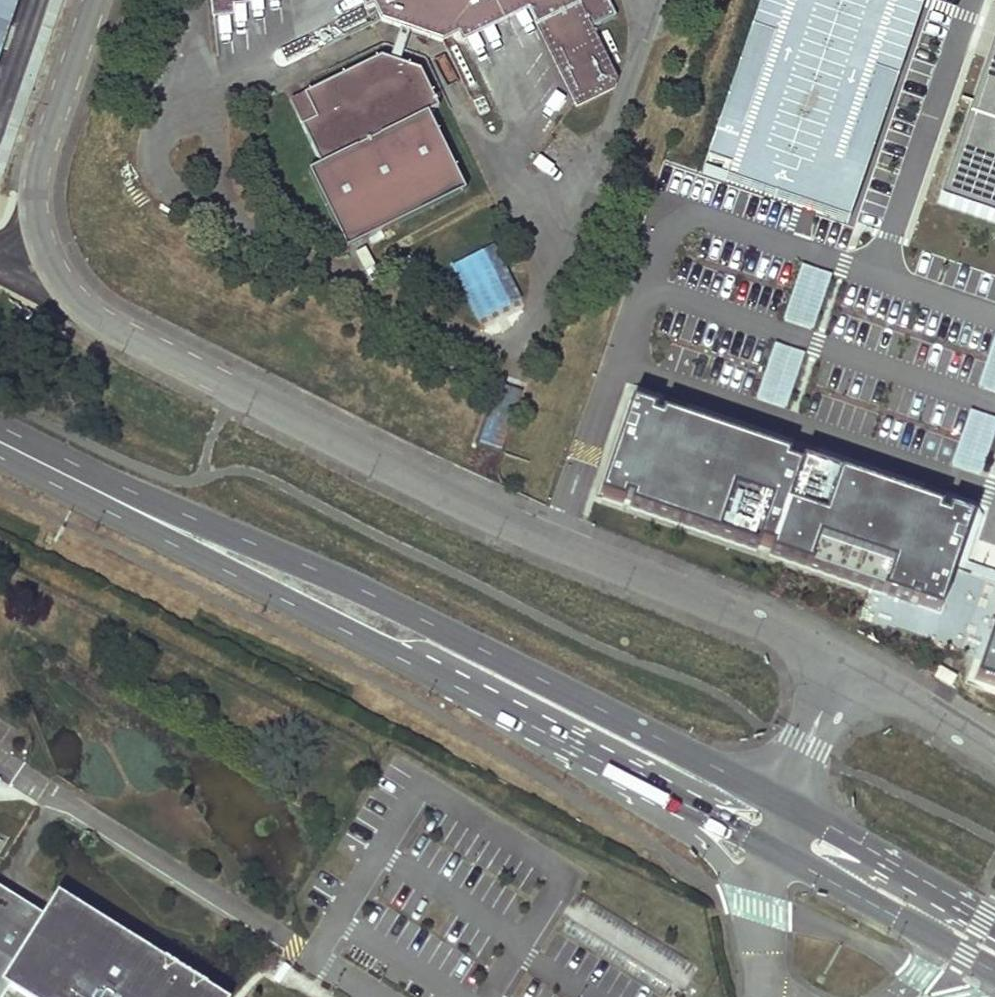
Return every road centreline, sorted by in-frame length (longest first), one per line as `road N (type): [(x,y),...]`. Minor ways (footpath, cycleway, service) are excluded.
road 1 (unclassified): [(88,0),(41,141),(37,186),(53,257),(74,289),(118,325),(234,386),(846,663)]
road 2 (primary): [(789,802),(604,705),(0,425)]
road 3 (primary): [(0,457),(666,795)]
road 4 (primary): [(777,848),(994,971)]
road 5 (unclassified): [(846,663),(994,753)]
road 6 (unclassified): [(846,663),(804,747),(789,802)]
road 7 (primary): [(902,868),(789,802)]
road 8 (primary): [(902,868),(855,867),(777,848)]
road 9 (primary): [(666,795),(789,802)]
road 10 (primary): [(666,795),(777,848)]

